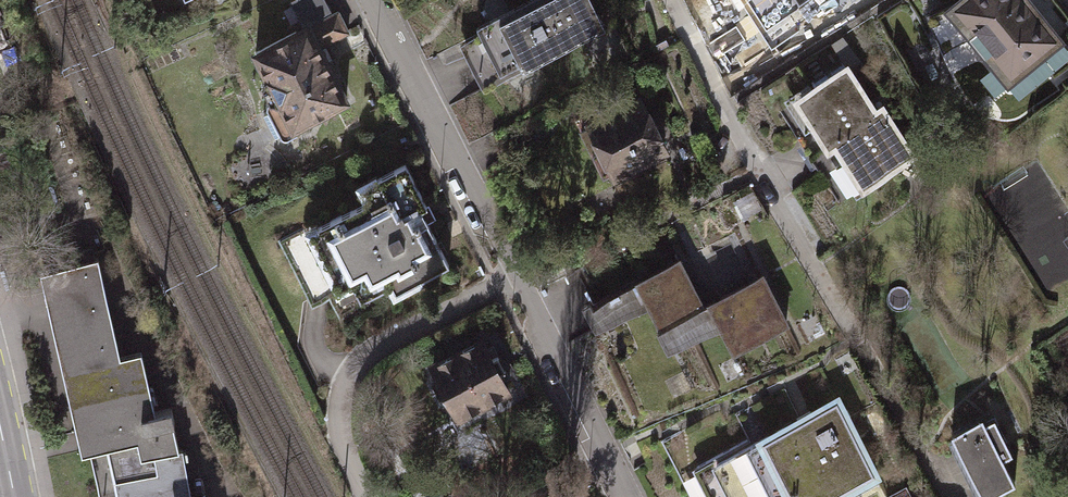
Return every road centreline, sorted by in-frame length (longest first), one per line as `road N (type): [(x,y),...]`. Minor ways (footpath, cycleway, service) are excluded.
road 1 (residential): [(673,0),(757,172),(948,496)]
road 2 (residential): [(518,275),(367,351),(352,368),(338,412),(367,496)]
road 3 (residential): [(518,275),(375,0)]
road 4 (residential): [(627,496),(518,275)]

